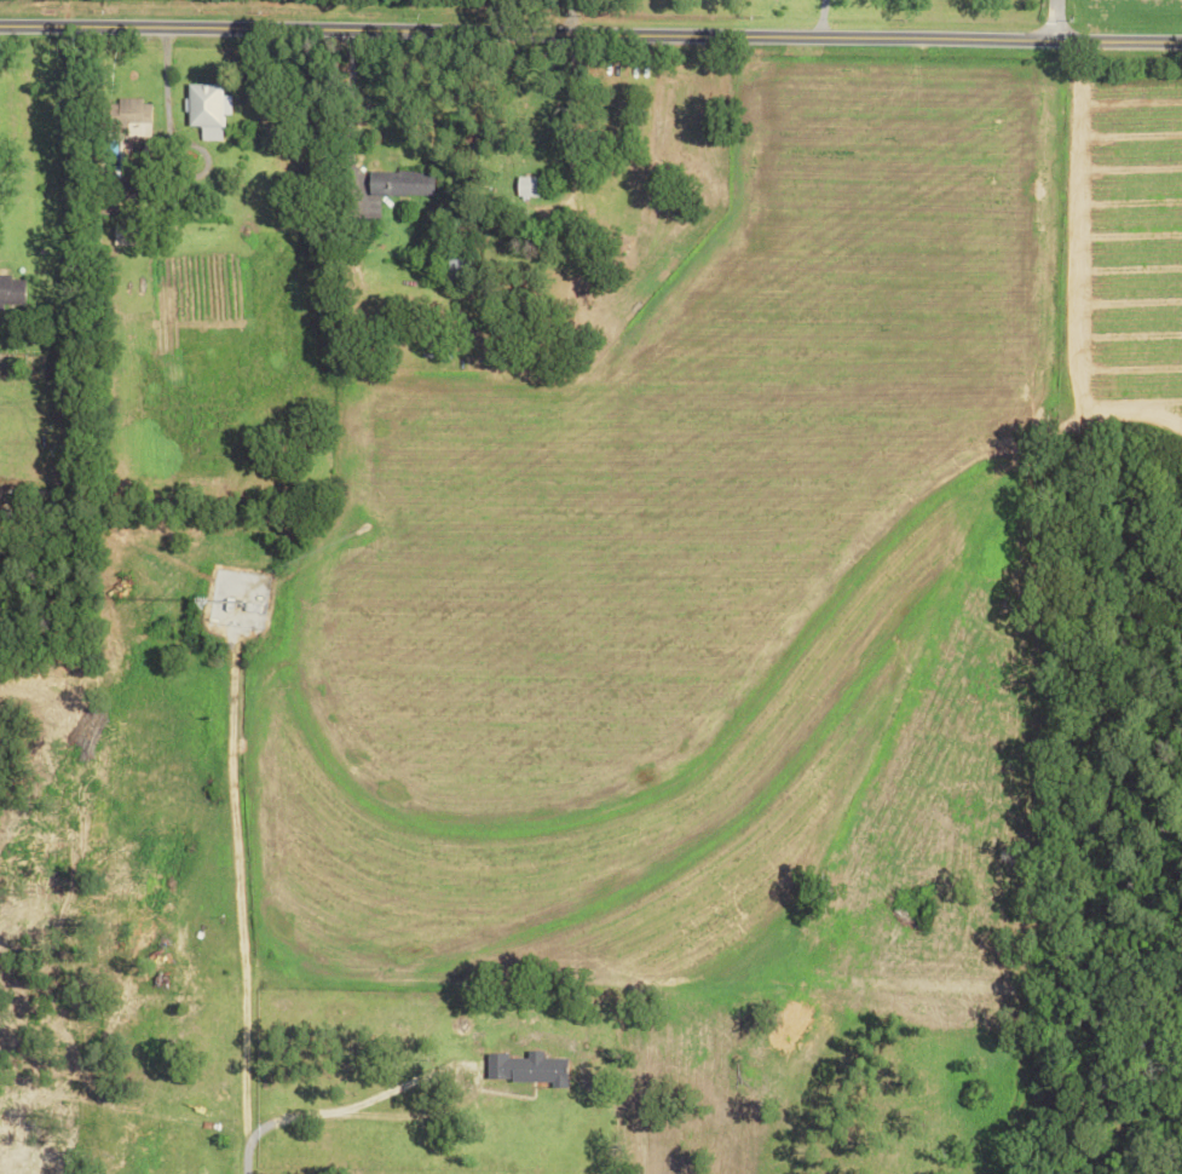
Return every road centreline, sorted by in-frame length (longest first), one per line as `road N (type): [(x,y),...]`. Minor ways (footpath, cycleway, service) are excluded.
road 1 (residential): [(1181,50),(1056,53),(560,31),(0,27)]

